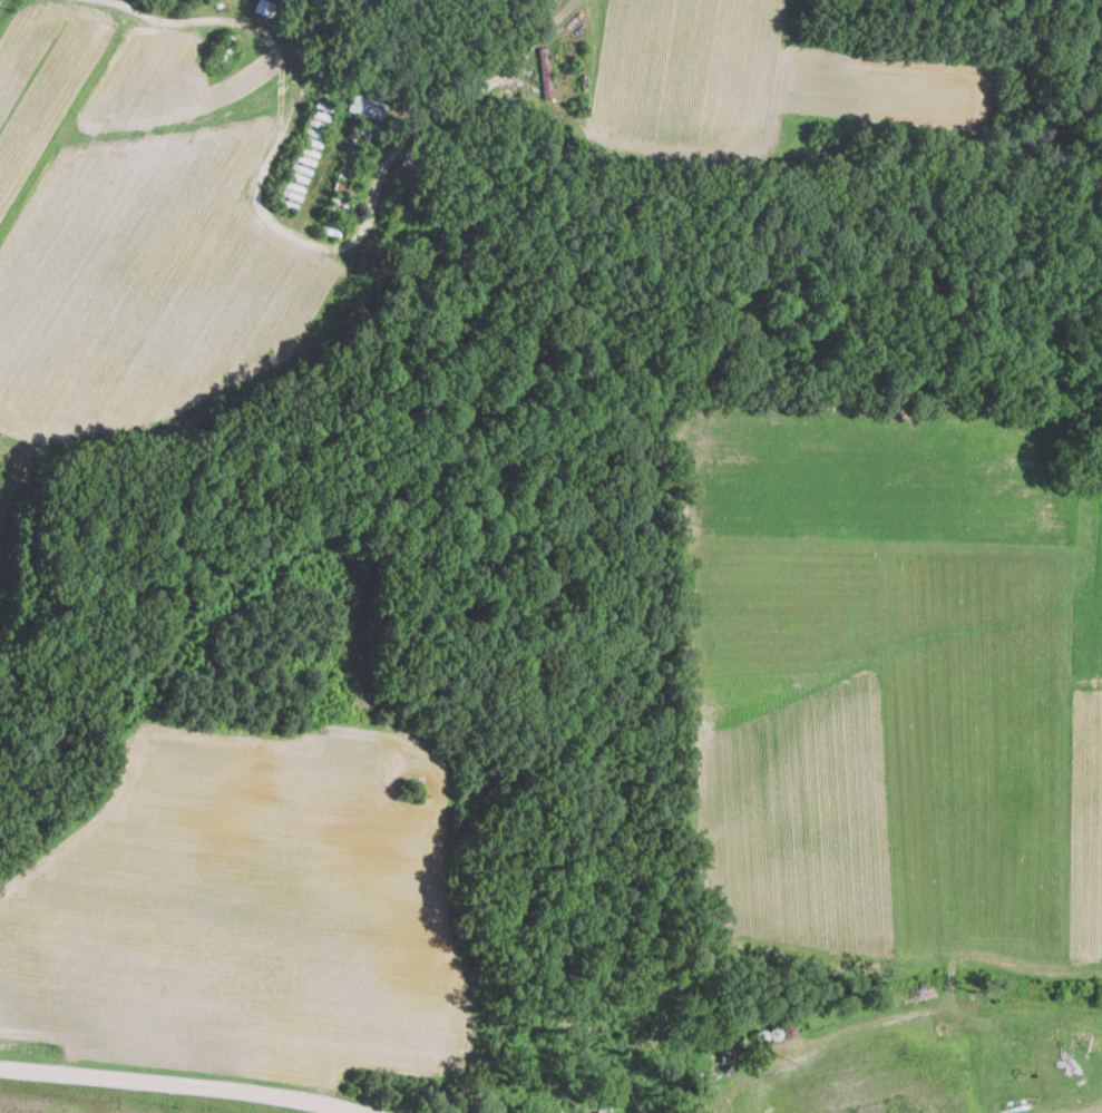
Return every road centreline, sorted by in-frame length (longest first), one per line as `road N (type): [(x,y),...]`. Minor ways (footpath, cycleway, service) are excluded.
road 1 (residential): [(335,1112),(0,1072)]

